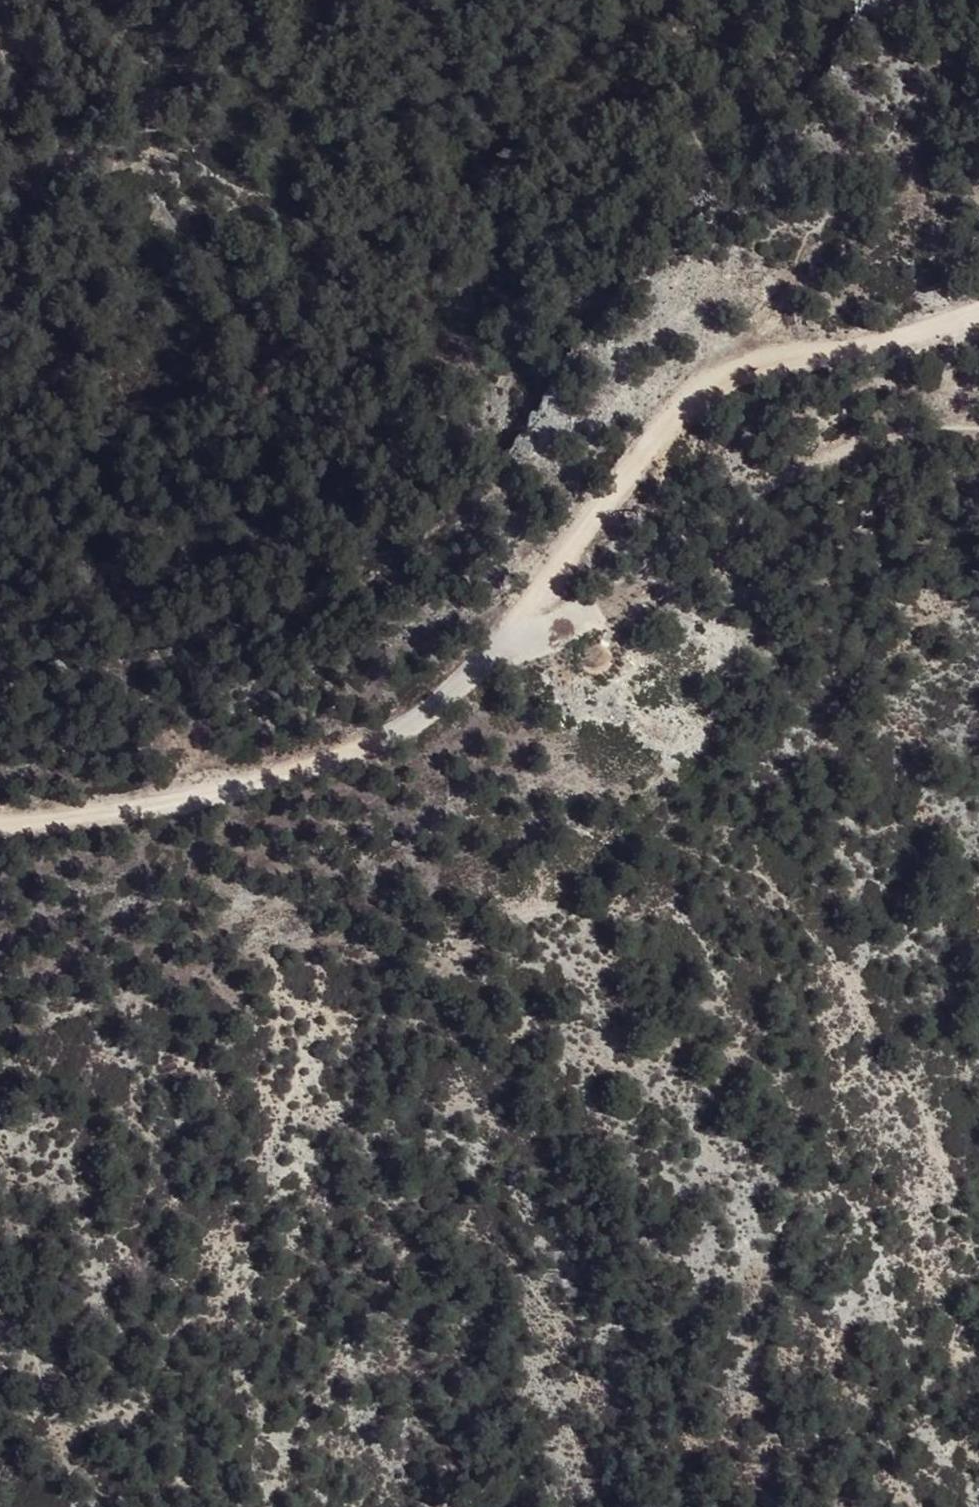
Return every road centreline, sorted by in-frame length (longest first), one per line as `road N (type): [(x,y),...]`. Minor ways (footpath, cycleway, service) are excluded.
road 1 (track): [(978,302),(708,383),(646,440),(505,640)]
road 2 (track): [(505,640),(440,699),(299,779),(0,824)]

